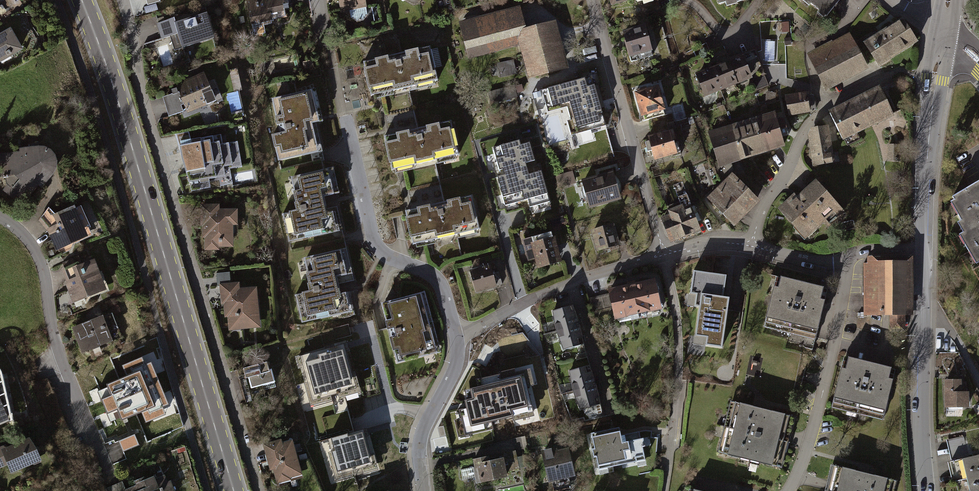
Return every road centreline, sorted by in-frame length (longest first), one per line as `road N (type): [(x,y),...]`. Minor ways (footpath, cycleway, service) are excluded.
road 1 (secondary): [(81,0),(234,490)]
road 2 (residential): [(121,0),(146,114),(258,490)]
road 3 (residential): [(0,221),(31,247),(40,268),(57,351),(105,464)]
road 4 (residential): [(593,0),(664,253)]
road 5 (residential): [(347,122),(373,239),(389,259),(438,282),(455,335)]
road 6 (residential): [(790,490),(835,352),(850,257)]
road 7 (secondary): [(926,490),(924,253)]
road 8 (residential): [(664,253),(455,335)]
road 9 (residential): [(750,246),(808,126),(879,78)]
road 10 (secondary): [(924,253),(942,40)]
road 11 (residential): [(455,335),(454,365),(422,438),(423,490)]

